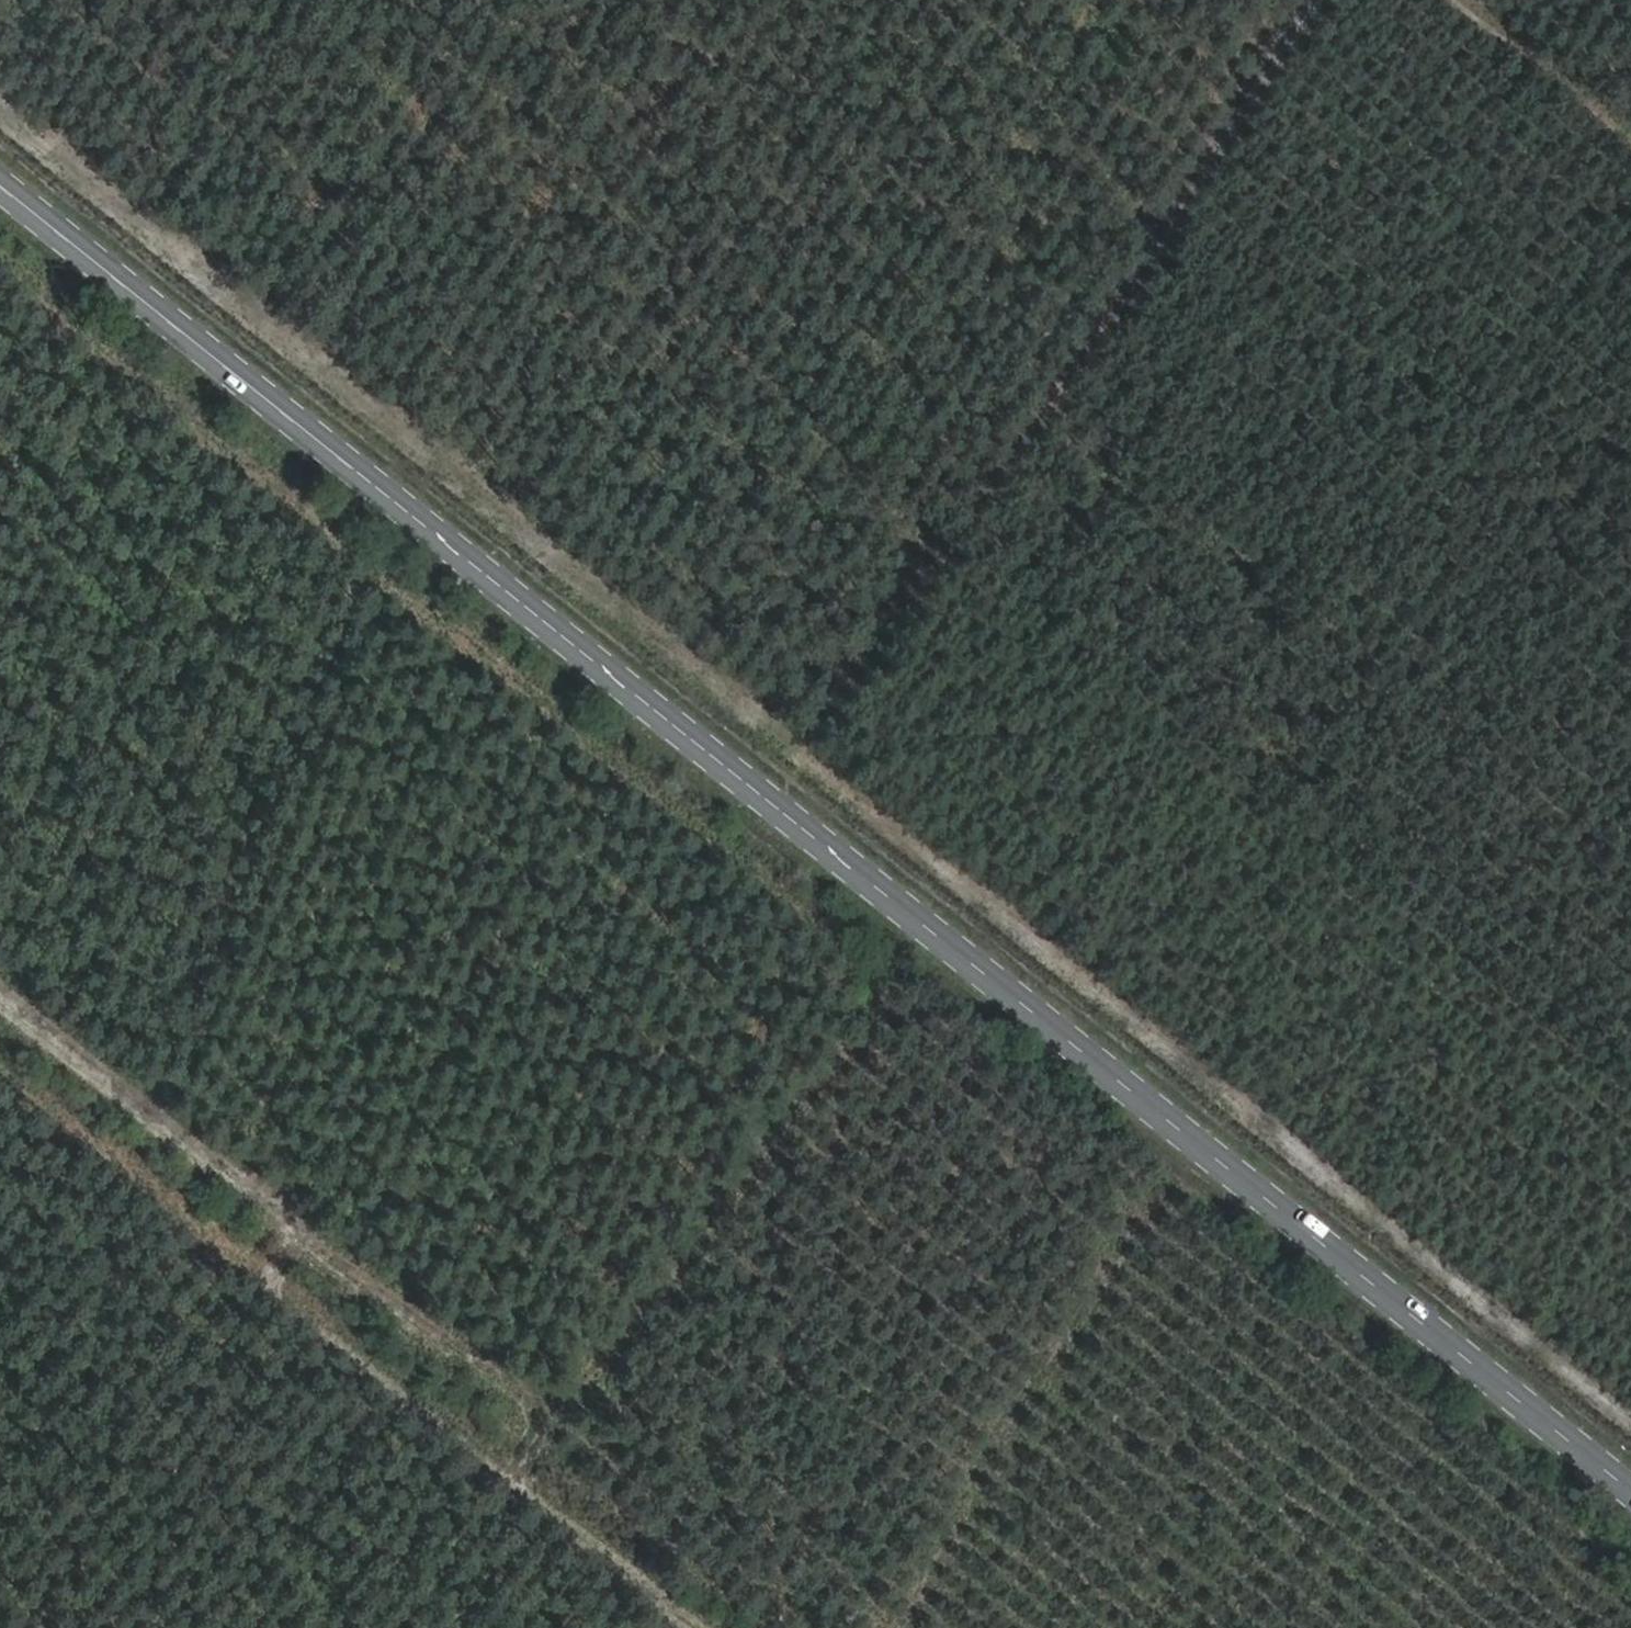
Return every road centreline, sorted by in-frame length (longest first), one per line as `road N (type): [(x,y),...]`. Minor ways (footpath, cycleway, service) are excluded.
road 1 (secondary): [(0,185),(1630,1494)]
road 2 (track): [(1461,0),(1630,148)]

